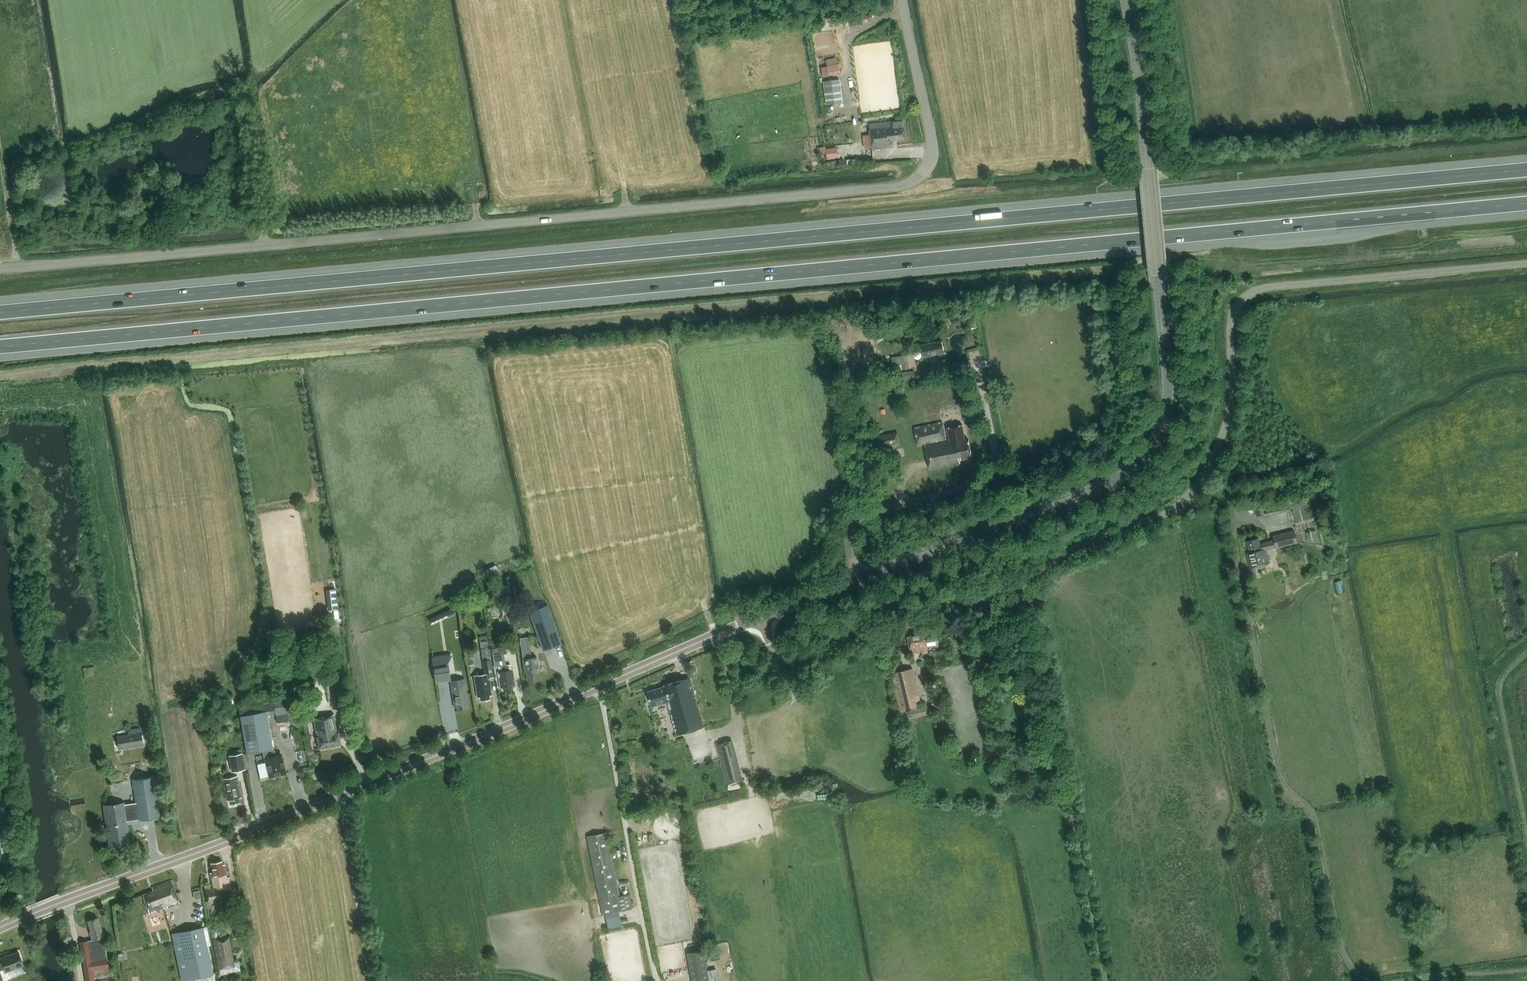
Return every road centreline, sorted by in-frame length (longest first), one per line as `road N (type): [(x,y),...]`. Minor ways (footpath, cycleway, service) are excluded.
road 1 (motorway): [(0,346),(1526,204)]
road 2 (motorway): [(1526,170),(0,312)]
road 3 (unclassified): [(0,268),(904,185),(925,168),(933,146),(904,0)]
road 4 (unclassified): [(763,618),(779,656),(801,661),(879,611),(1004,585),(1165,513),(1204,474),(1225,429),(1231,322),(1252,291),(1526,264)]
road 5 (tertiary): [(763,618),(1118,478),(1158,438),(1170,388),(1128,0)]
road 6 (tertiary): [(0,929),(763,618)]
road 7 (track): [(1365,980),(1342,947),(1317,819),(1279,768),(1231,506),(1194,487)]
road 8 (track): [(1107,980),(1030,576)]
road 9 (track): [(233,80),(265,245)]
road 10 (track): [(720,634),(751,787)]

